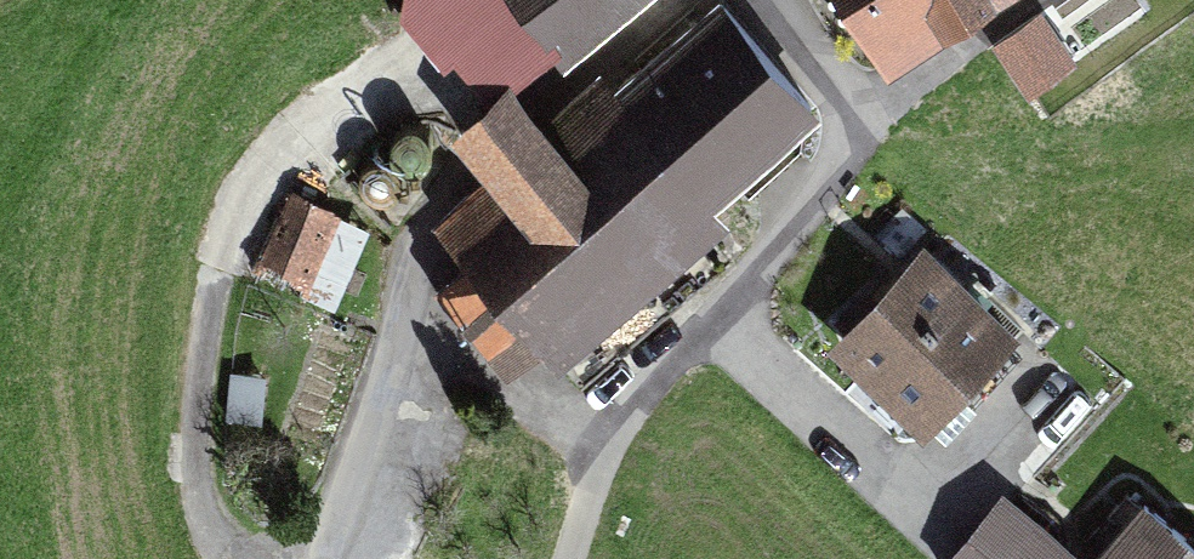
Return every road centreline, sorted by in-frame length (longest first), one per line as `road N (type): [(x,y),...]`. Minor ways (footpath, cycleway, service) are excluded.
road 1 (track): [(610,457),(871,128),(764,0)]
road 2 (track): [(679,0),(534,106),(431,195),(414,247),(404,345)]
road 3 (track): [(314,558),(404,345),(610,457)]

